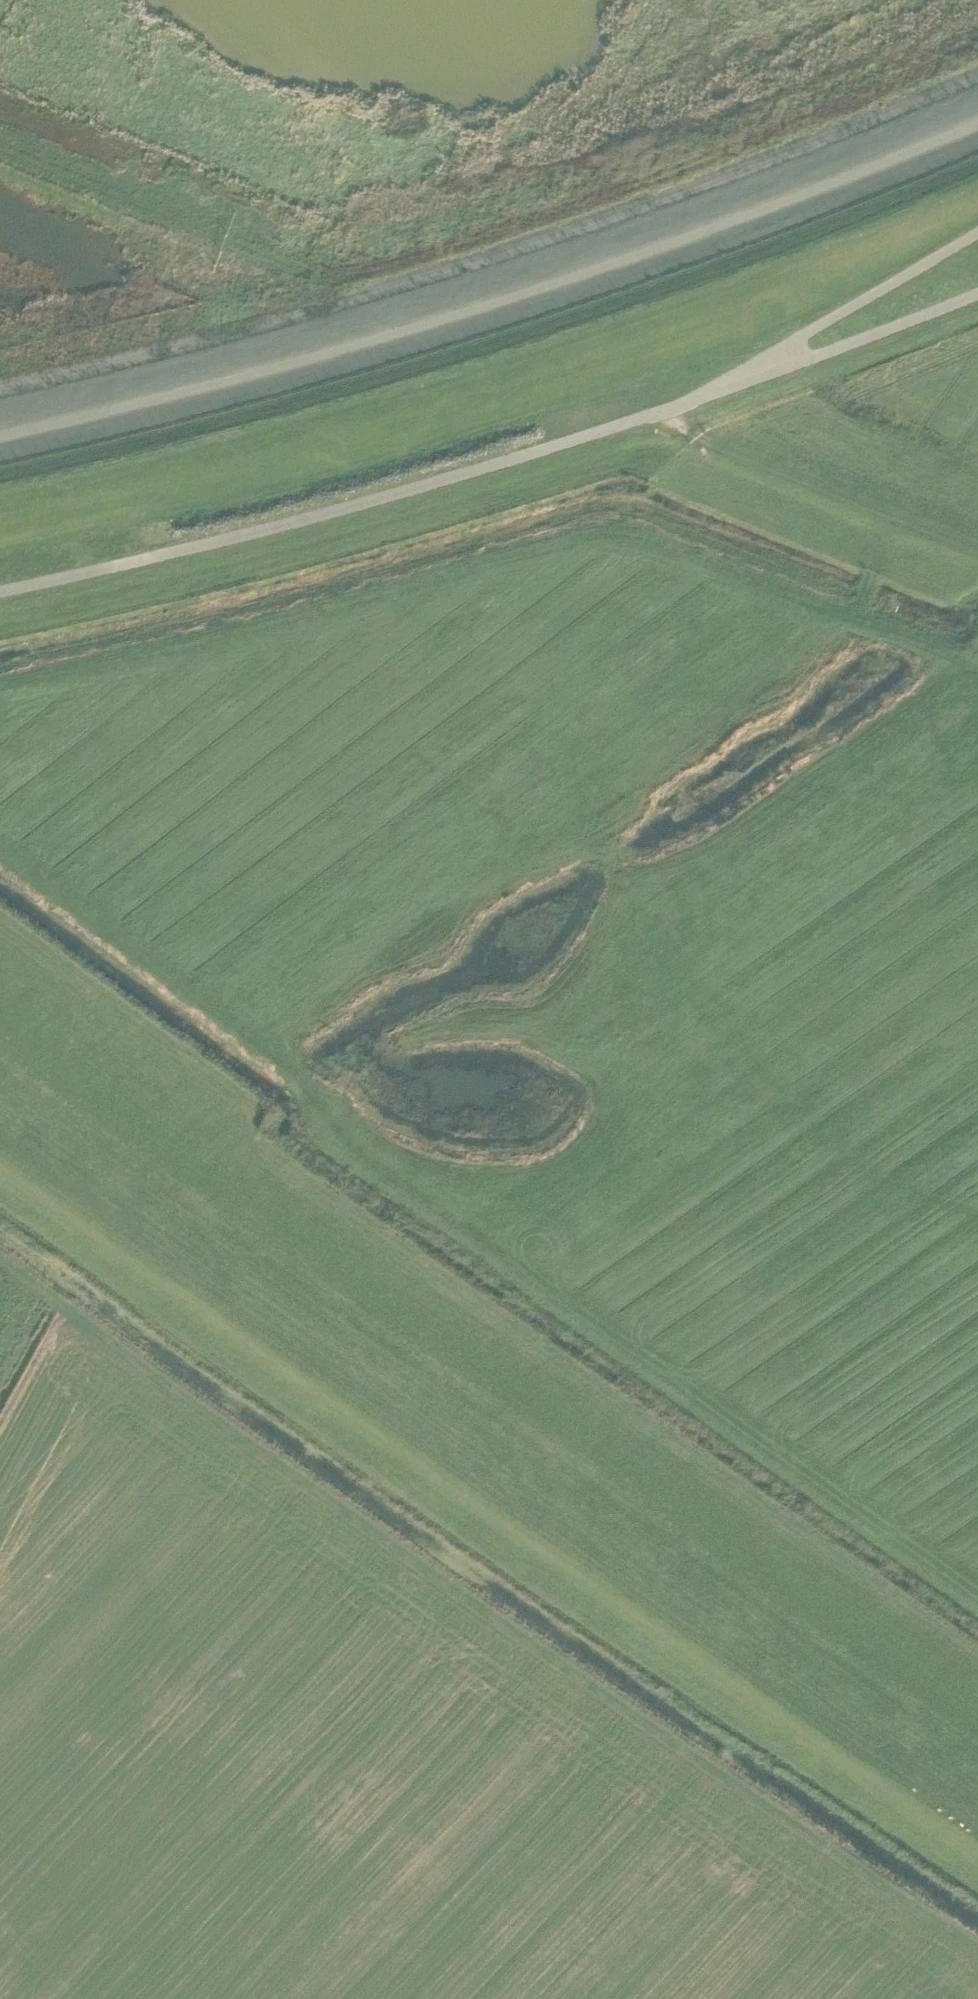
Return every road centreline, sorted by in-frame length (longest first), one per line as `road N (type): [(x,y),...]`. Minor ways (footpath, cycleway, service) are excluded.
road 1 (track): [(649,417),(977,551)]

